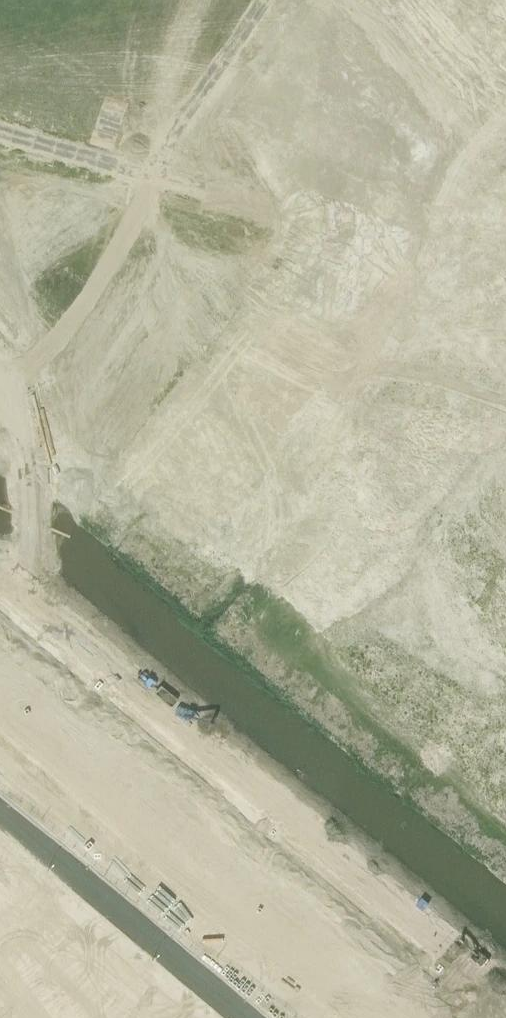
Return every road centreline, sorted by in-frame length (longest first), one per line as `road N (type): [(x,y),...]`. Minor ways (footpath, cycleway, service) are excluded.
road 1 (residential): [(459,693),(58,359)]
road 2 (residential): [(39,0),(212,245),(58,359)]
road 3 (tertiary): [(447,977),(94,683)]
road 4 (tertiary): [(71,712),(423,1006)]
road 5 (residential): [(234,0),(326,96)]
road 6 (tertiary): [(94,683),(0,604)]

